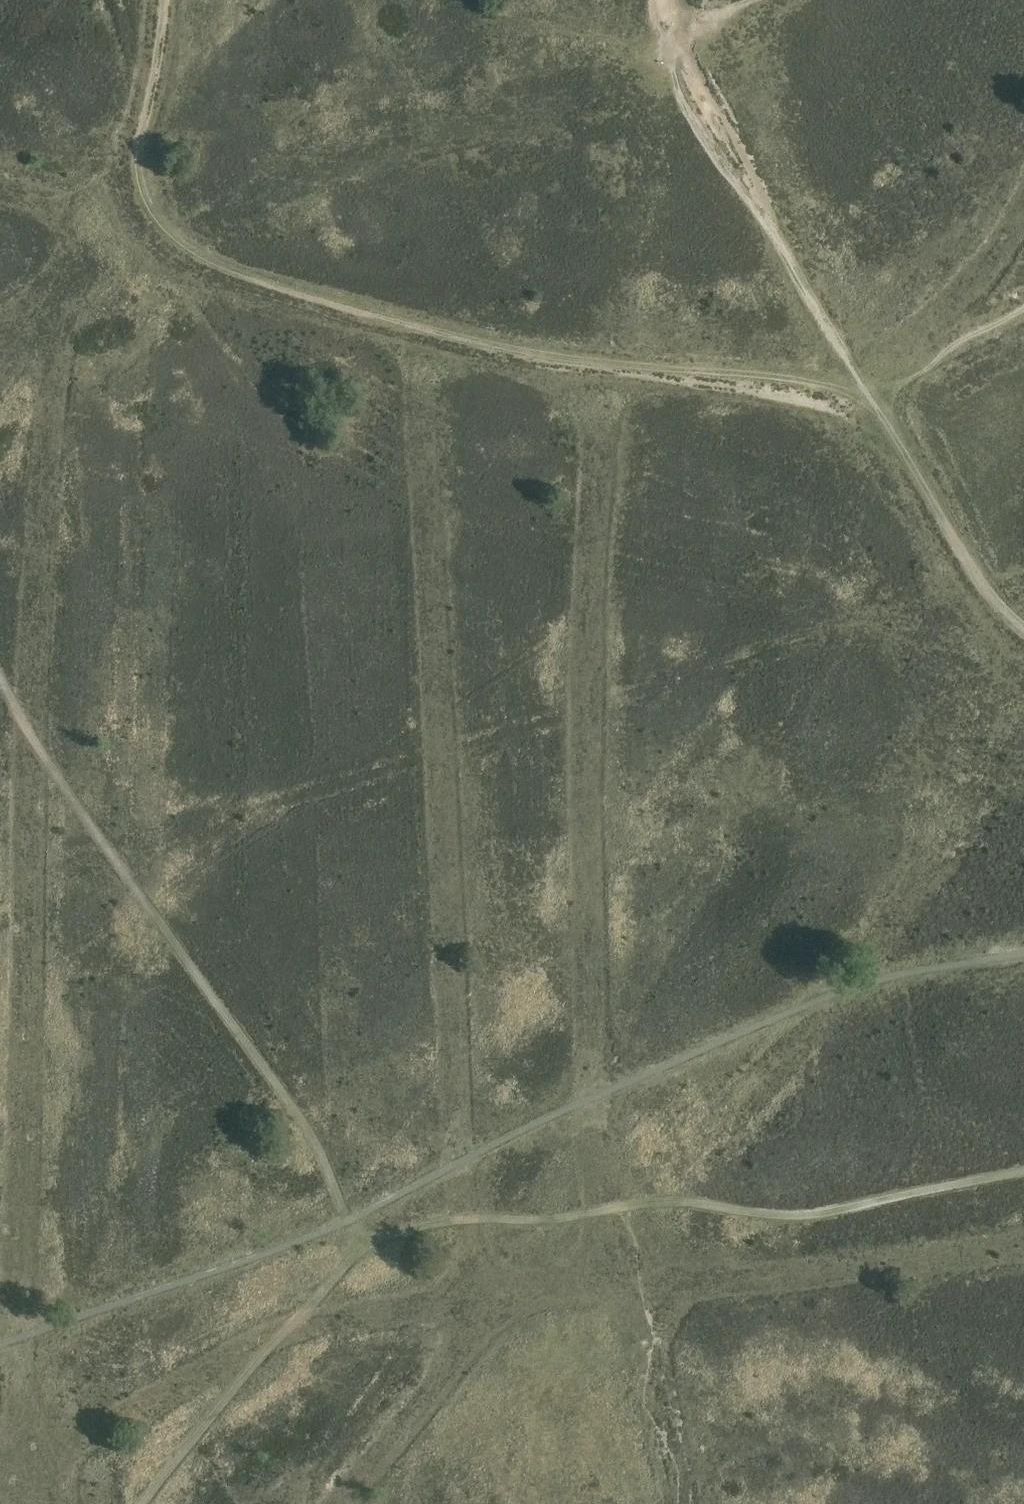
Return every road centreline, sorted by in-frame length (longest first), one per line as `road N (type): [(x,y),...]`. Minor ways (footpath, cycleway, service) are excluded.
road 1 (track): [(874,404),(832,386),(541,352),(389,316),(207,256),(163,225),(137,175),(165,0)]
road 2 (track): [(1023,625),(992,594),(874,404)]

